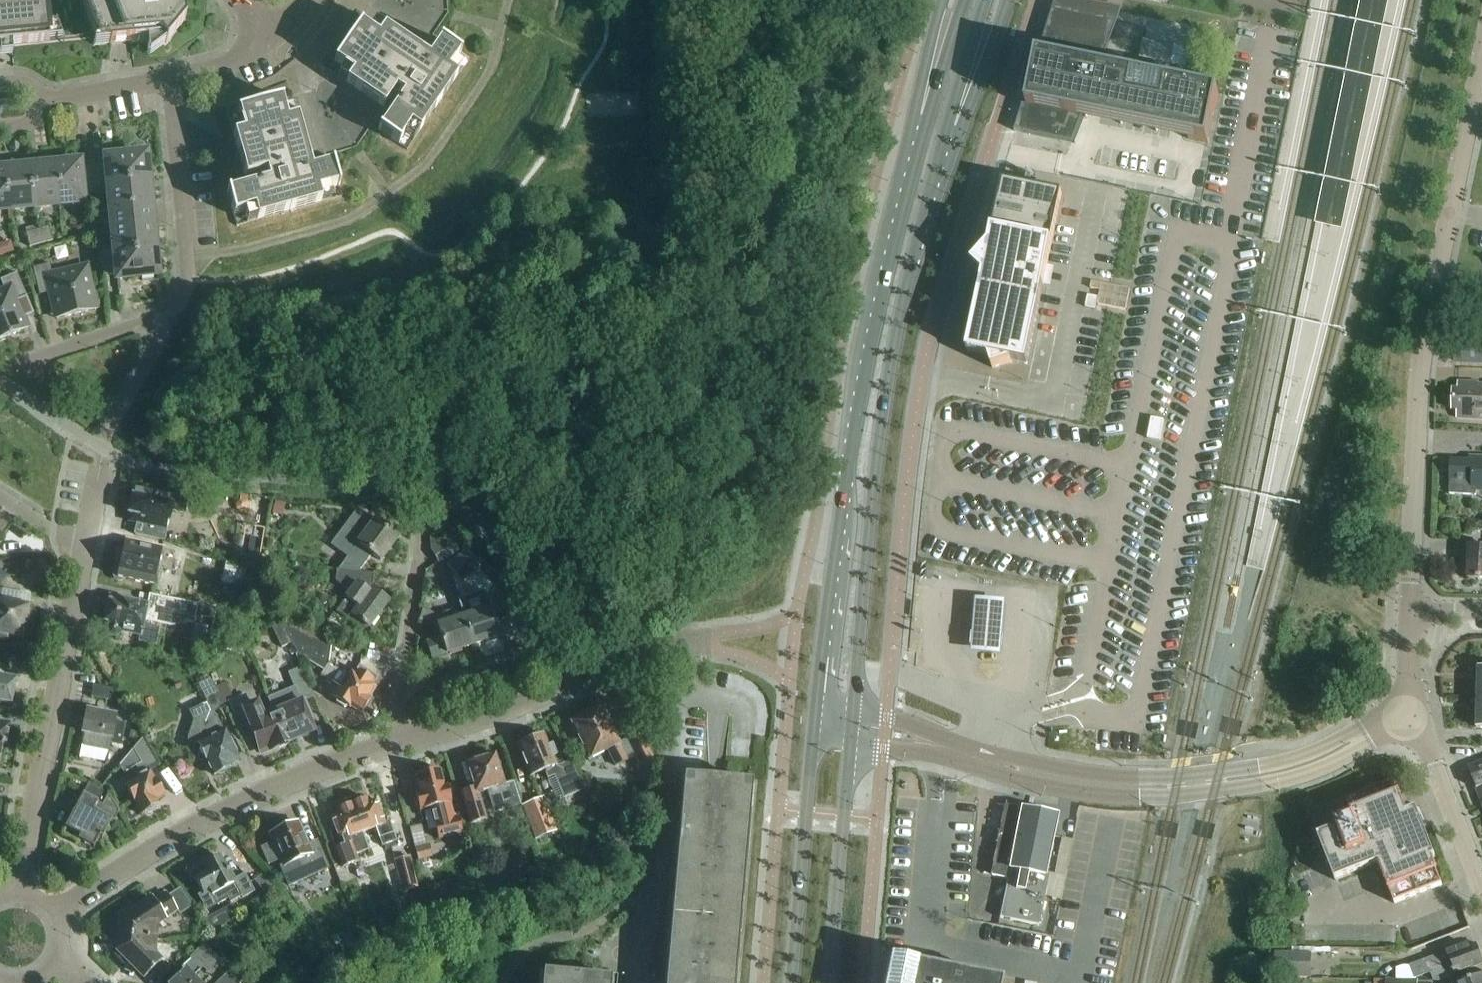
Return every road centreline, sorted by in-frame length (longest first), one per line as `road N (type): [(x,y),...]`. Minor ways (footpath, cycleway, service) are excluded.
road 1 (primary): [(920,149),(852,444),(818,723)]
road 2 (primary): [(852,714),(888,382),(948,141)]
road 3 (residential): [(889,670),(925,360),(991,148)]
road 4 (unclassified): [(1450,210),(1421,358),(1409,612)]
road 5 (residential): [(17,367),(166,321),(180,308),(190,259),(175,81)]
road 6 (unclassified): [(997,766),(1013,780),(1057,789),(1175,796),(1293,778),(1346,759),(1374,732)]
road 7 (unclassified): [(1374,732),(1275,765),(1179,777),(1094,775),(1019,761),(997,766)]
road 8 (residential): [(54,914),(207,821),(394,743)]
road 9 (residential): [(85,558),(18,895)]
road 10 (residential): [(394,743),(530,700),(612,658),(683,643)]
road 11 (residential): [(679,700),(645,982)]
road 12 (primary): [(818,723),(792,982)]
road 13 (primary): [(829,982),(850,742)]
road 14 (residential): [(394,743),(422,537)]
road 15 (track): [(1252,800),(1218,852),(1184,982)]
road 16 (unclassified): [(1405,718),(1428,751),(1481,889)]
road 17 (primary): [(973,0),(954,34),(920,149)]
road 18 (unclassified): [(1481,57),(1450,210)]
road 19 (primary): [(948,141),(964,127),(1008,0)]
road 20 (primary): [(942,0),(916,101),(920,149)]
road 21 (primary): [(948,141),(978,42),(979,0)]
road 22 (residential): [(48,104),(175,81)]

